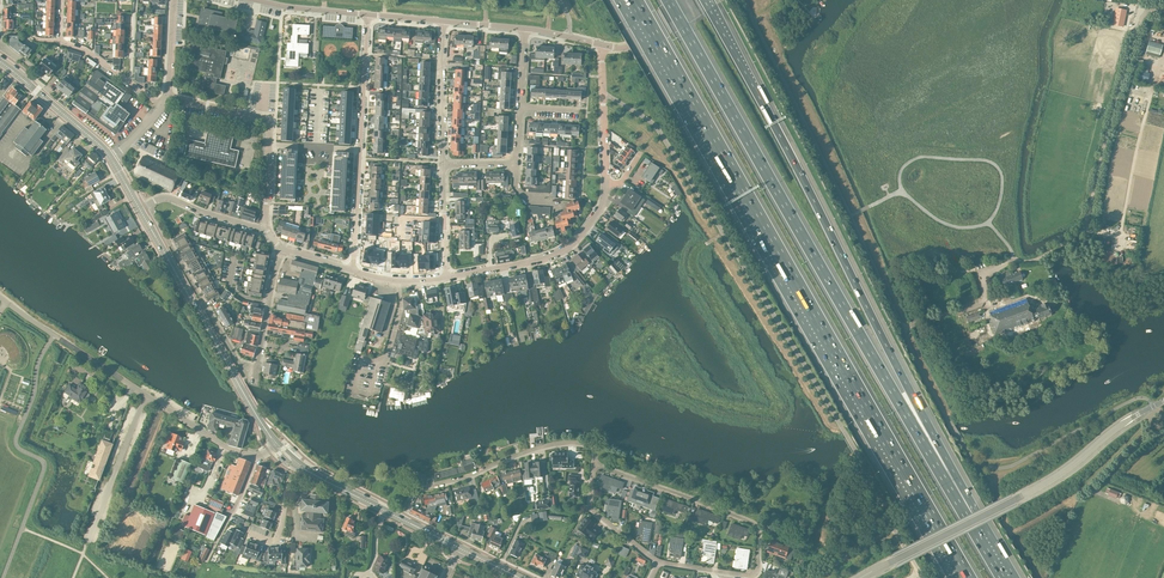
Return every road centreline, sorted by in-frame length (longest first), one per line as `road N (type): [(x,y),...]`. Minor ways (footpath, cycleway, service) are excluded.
road 1 (motorway): [(631,0),(966,577)]
road 2 (motorway): [(974,522),(669,0)]
road 3 (motorway): [(974,522),(708,0)]
road 4 (unclassified): [(905,336),(745,0)]
road 5 (tertiary): [(859,577),(1038,487),(1163,401)]
road 6 (unclassified): [(276,445),(256,458),(224,446),(0,297)]
road 7 (residential): [(1013,263),(1039,259),(1085,225),(1141,18),(1163,12)]
road 8 (residential): [(401,519),(416,489),(548,446),(587,446),(594,466)]
road 9 (residential): [(594,466),(755,525),(758,568),(748,576)]
road 10 (residential): [(280,250),(255,368),(242,365),(207,305)]
road 11 (unclassified): [(606,184),(600,211),(563,251),(446,278)]
road 12 (residential): [(162,105),(86,50),(59,42),(61,0)]
road 13 (tertiary): [(276,445),(198,310)]
road 14 (tertiary): [(111,159),(0,62)]
road 15 (residential): [(444,21),(443,165)]
road 16 (unclassified): [(602,44),(606,184)]
road 17 (residential): [(367,14),(360,150)]
road 18 (unclassified): [(265,229),(168,197),(140,209)]
road 19 (residential): [(658,563),(591,509),(594,466)]
road 20 (residential): [(269,144),(270,127),(260,118),(166,95)]
road 21 (residential): [(360,150),(354,270)]

